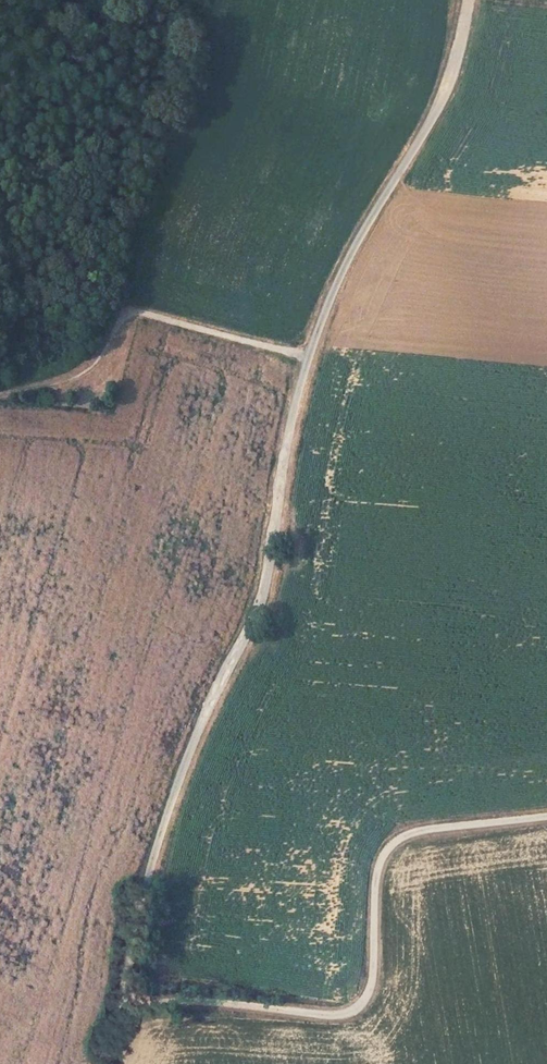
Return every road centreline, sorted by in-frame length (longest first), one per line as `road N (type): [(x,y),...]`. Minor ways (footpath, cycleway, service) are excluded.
road 1 (track): [(104,1063),(176,790),(264,590),(310,349),(362,232),(446,82),(467,0)]
road 2 (track): [(123,1005),(348,1011),(367,1000),(375,873),(388,846),(411,832),(546,812)]
road 3 (track): [(310,349),(129,305),(87,370),(0,398)]

